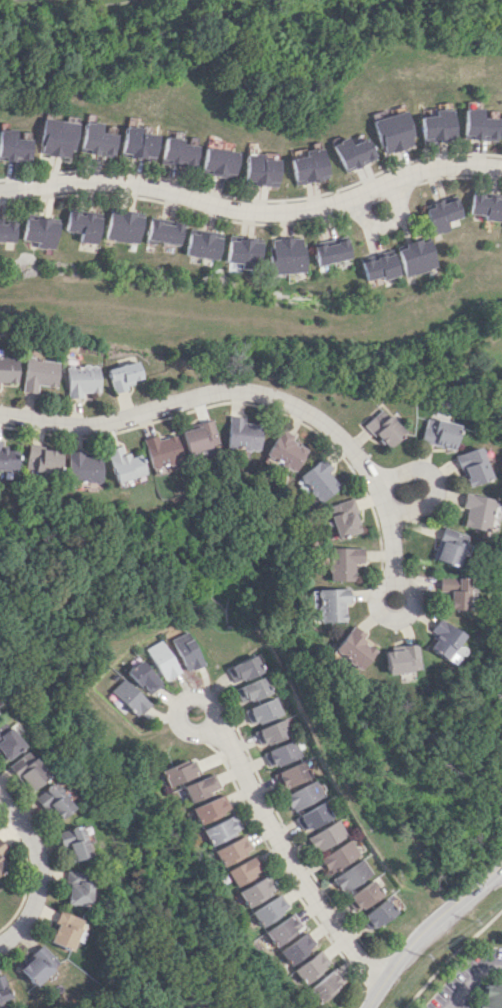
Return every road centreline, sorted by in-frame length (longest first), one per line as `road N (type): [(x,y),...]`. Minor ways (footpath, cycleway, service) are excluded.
road 1 (residential): [(0,414),(85,425),(220,391),(284,400),(332,429),(374,483),(388,524),(391,579)]
road 2 (residential): [(0,192),(122,181),(217,206),(271,210),(323,207),(431,167),(501,169)]
road 3 (residential): [(381,984),(316,903),(232,748),(209,725),(209,705),(181,701),(180,722),(190,730),(209,725)]
road 4 (secondary): [(366,1007),(403,954),(501,866)]
road 5 (residential): [(0,797),(35,850),(38,876),(32,905),(0,942)]
road 6 (residential): [(386,517),(433,498),(434,478),(416,468),(374,483)]

